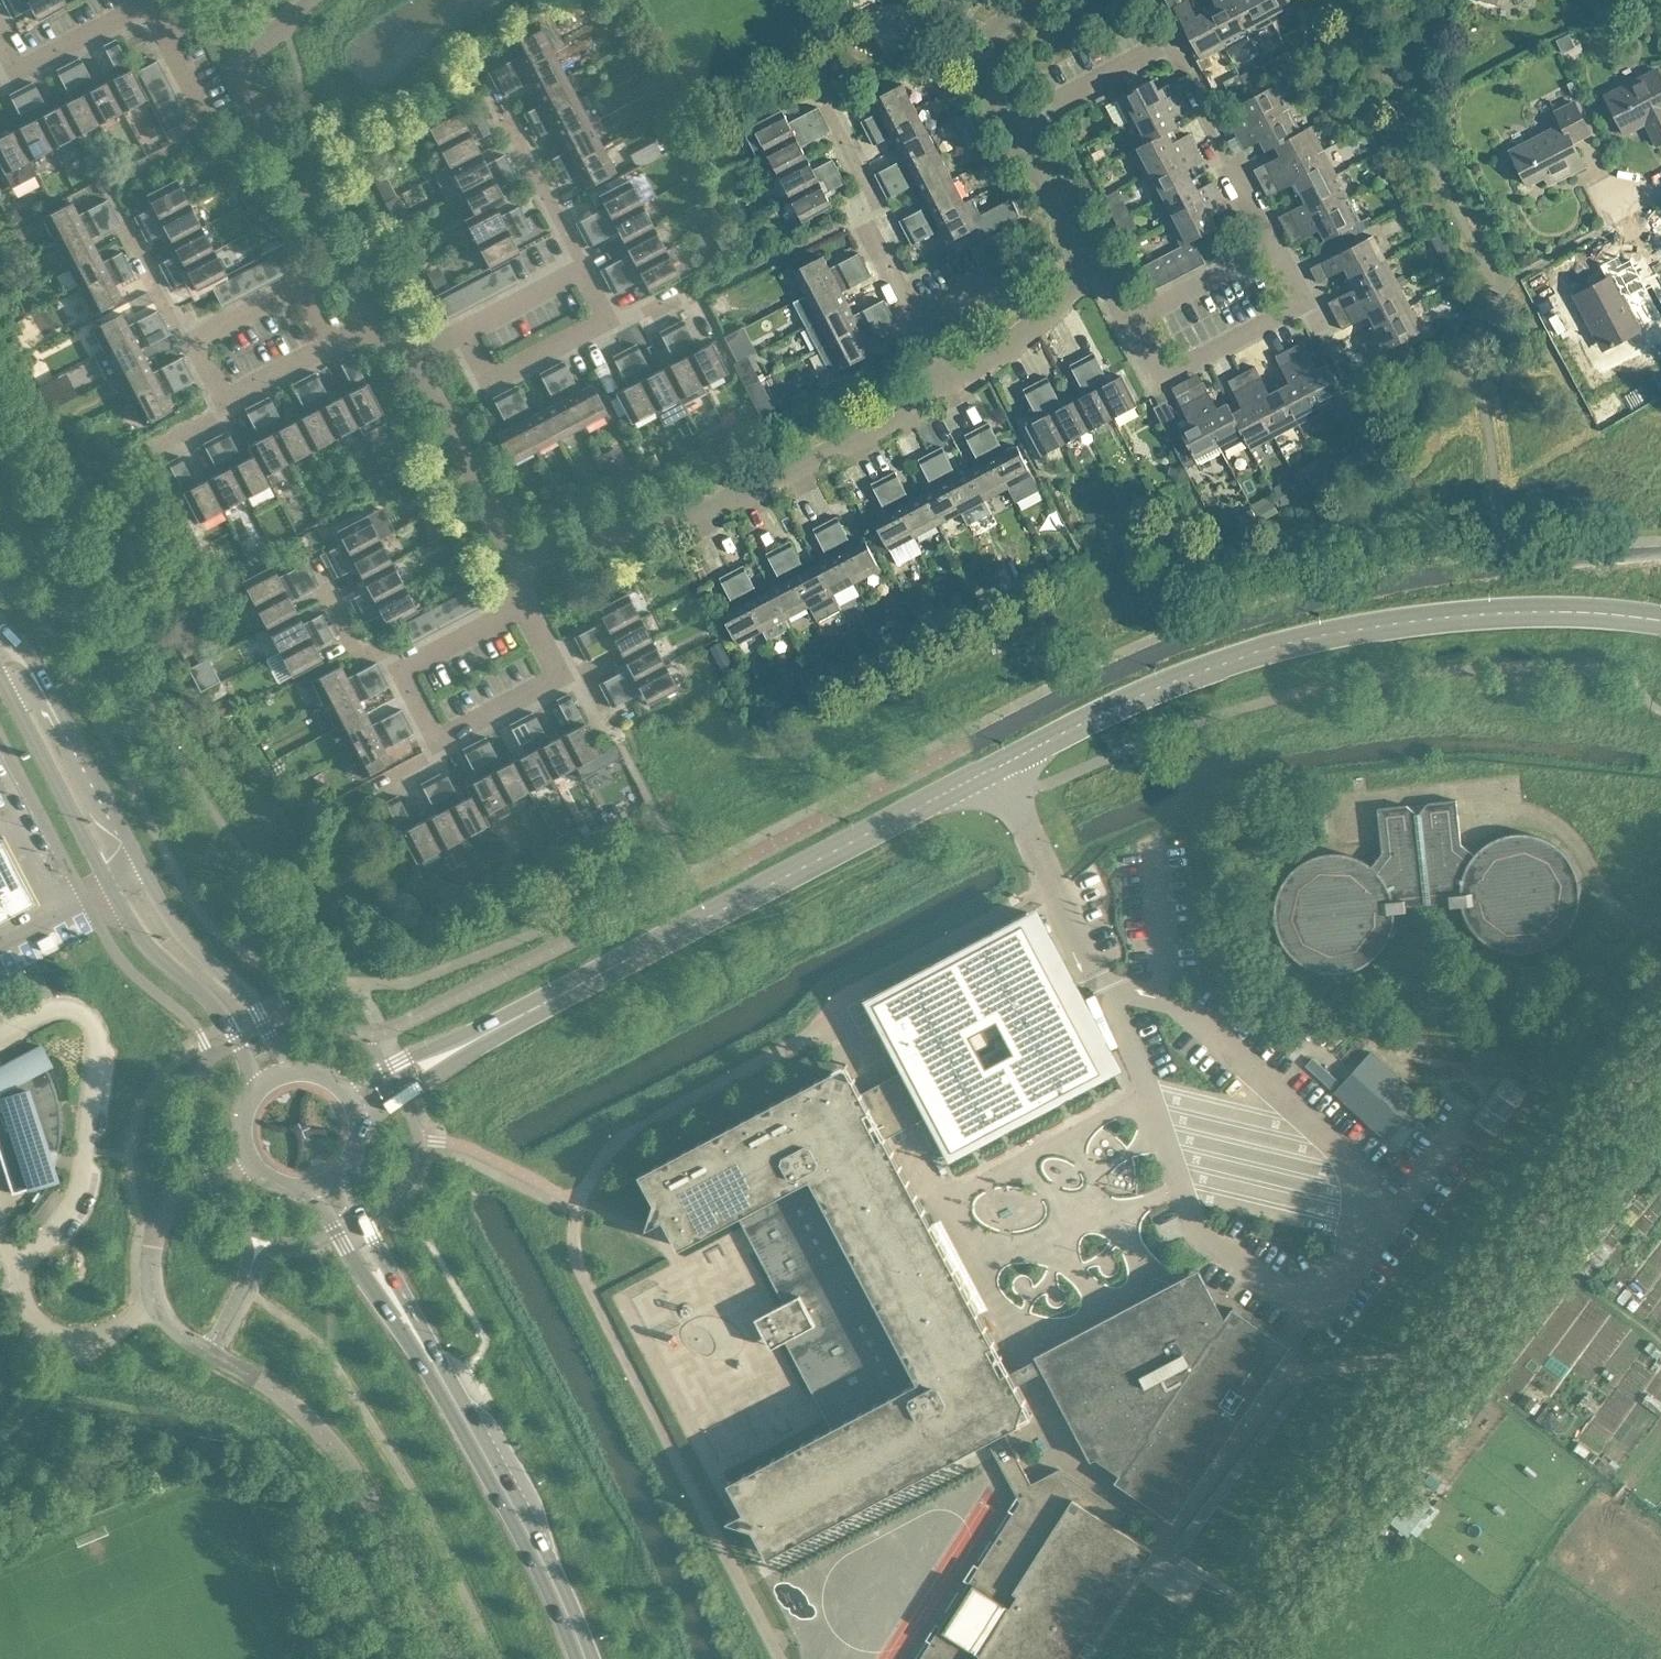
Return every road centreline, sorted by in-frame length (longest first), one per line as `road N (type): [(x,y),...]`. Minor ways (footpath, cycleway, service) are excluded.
road 1 (secondary): [(476,1040),(996,765),(1186,674),(1302,638),(1422,617),(1540,610),(1660,618)]
road 2 (unclassified): [(1225,1658),(1660,1044)]
road 3 (secondary): [(592,1658),(553,1568),(341,1178)]
road 4 (secondary): [(314,1191),(463,1434),(575,1658)]
road 5 (residential): [(519,562),(771,484),(950,380)]
road 6 (unclassified): [(447,1658),(361,1482),(278,1392),(174,1326),(159,1303)]
road 7 (residential): [(1276,244),(1176,39),(1013,126)]
road 8 (residential): [(368,326),(248,97),(245,60),(253,50)]
road 9 (secondary): [(112,889),(147,947),(225,1017),(257,1088)]
road 10 (secondary): [(291,1070),(246,992),(180,932),(146,871)]
road 11 (secondary): [(4,683),(112,889)]
road 12 (residential): [(915,314),(859,209),(866,183),(828,106)]
road 13 (residential): [(519,562),(412,359)]
road 14 (residential): [(1306,301),(1174,369),(1153,364),(1129,320)]
road 15 (residential): [(522,608),(558,675),(439,739)]
road 16 (residential): [(583,268),(490,88)]
road 17 (residential): [(166,13),(137,8),(15,69),(0,42)]
road 18 (unclassified): [(159,1303),(151,1277),(159,1219),(245,1156)]
road 19 (residential): [(467,329),(493,378),(612,314)]
road 20 (residential): [(192,339),(301,284),(332,345)]
road 21 (residential): [(950,380),(980,366),(1085,274)]
road 22 (secondary): [(146,871),(67,722)]
road 23 (residential): [(1129,320),(1276,244)]
road 24 (residential): [(1085,274),(1013,126)]
road 25 (residential): [(1013,126),(984,76),(983,46),(995,27),(1034,0)]
road 26 (unclassified): [(159,1303),(80,1345),(47,1334),(29,1307)]
road 27 (secondary): [(476,1040),(340,1083)]
road 28 (secondary): [(362,1119),(476,1040)]
road 29 (residential): [(192,339),(126,219)]
road 30 (residential): [(405,670),(522,608)]
road 31 (residential): [(583,268),(467,329)]
road 32 (residential): [(405,670),(359,650),(325,583)]
road 33 (residential): [(223,401),(332,345)]

